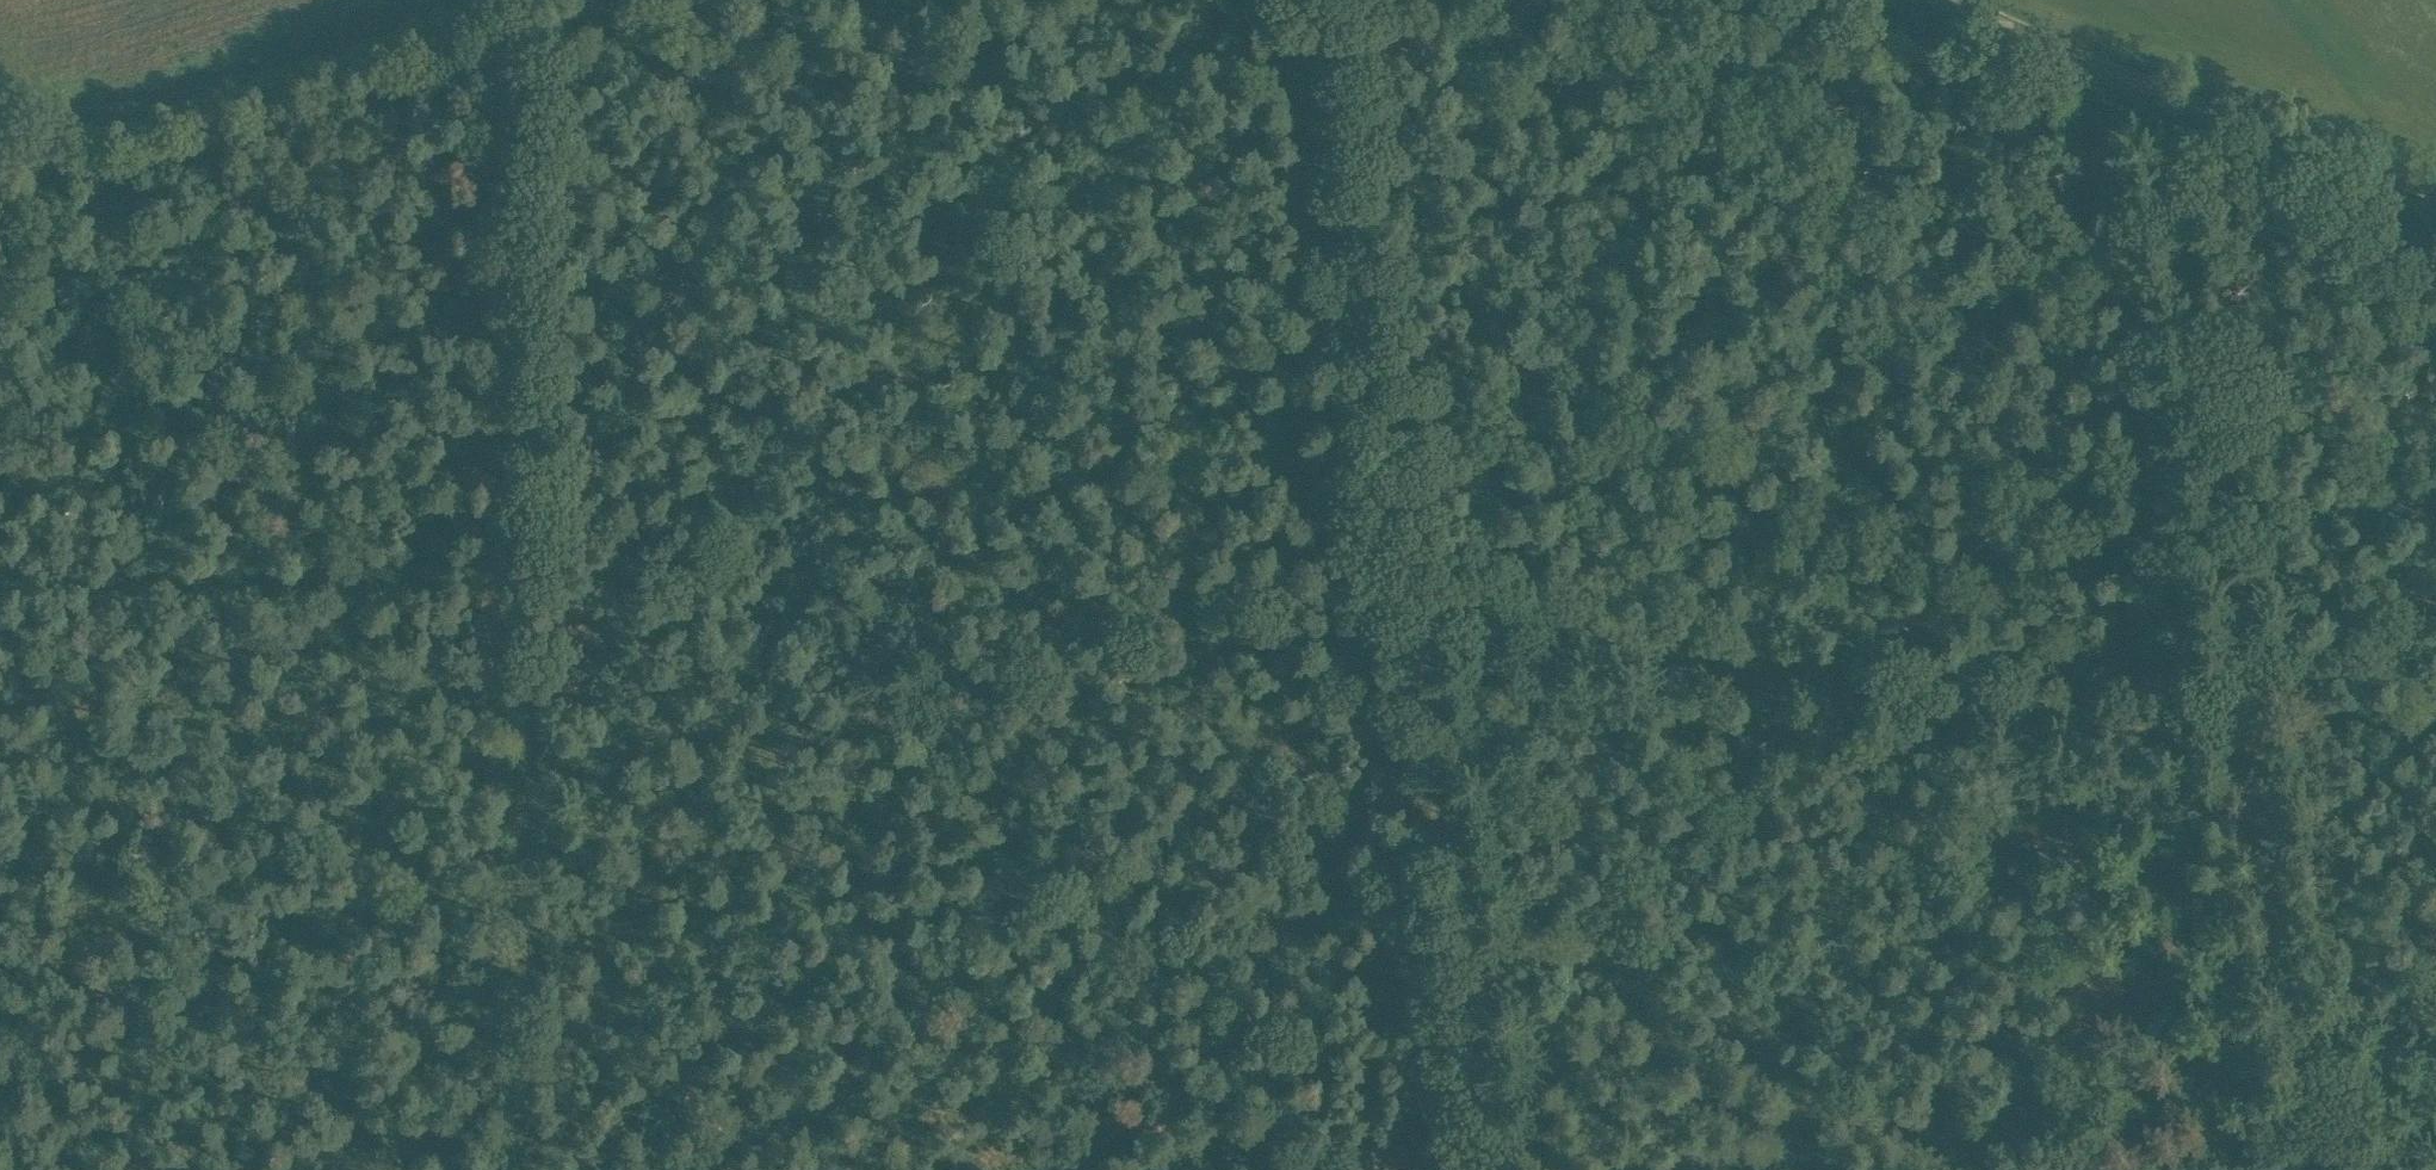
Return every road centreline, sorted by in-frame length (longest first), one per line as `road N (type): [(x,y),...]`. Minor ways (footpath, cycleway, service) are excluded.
road 1 (track): [(2185,104),(2322,1169)]
road 2 (track): [(2435,780),(1402,613)]
road 3 (track): [(1402,613),(1335,0)]
road 4 (track): [(500,597),(507,1169)]
road 5 (track): [(1402,613),(1470,1169)]
road 6 (track): [(500,597),(501,38)]
road 7 (track): [(0,114),(38,139),(122,167),(170,158),(501,38)]
road 8 (track): [(1950,0),(2435,215)]

